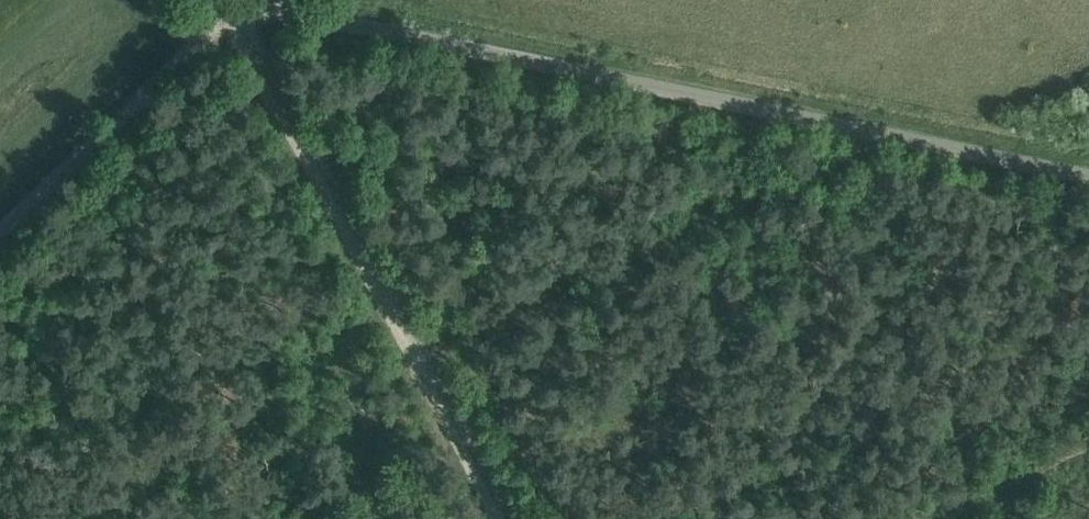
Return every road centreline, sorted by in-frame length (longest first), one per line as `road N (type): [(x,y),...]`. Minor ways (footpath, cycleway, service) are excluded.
road 1 (unclassified): [(1088,175),(233,0)]
road 2 (track): [(494,518),(232,32),(227,0)]
road 3 (unclassified): [(0,232),(210,36),(226,0)]
road 4 (track): [(1088,445),(937,518)]

